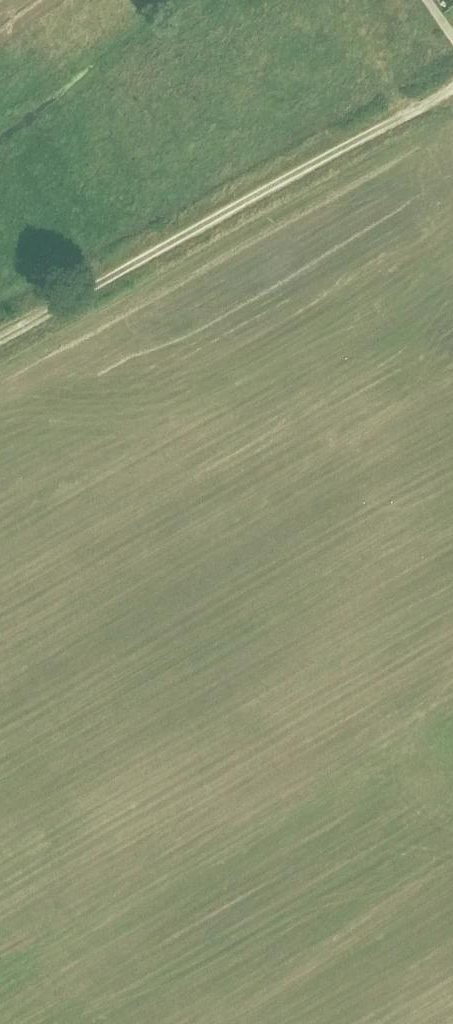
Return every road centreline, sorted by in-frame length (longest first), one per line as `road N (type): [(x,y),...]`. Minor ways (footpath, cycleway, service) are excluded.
road 1 (track): [(0,338),(452,84)]

